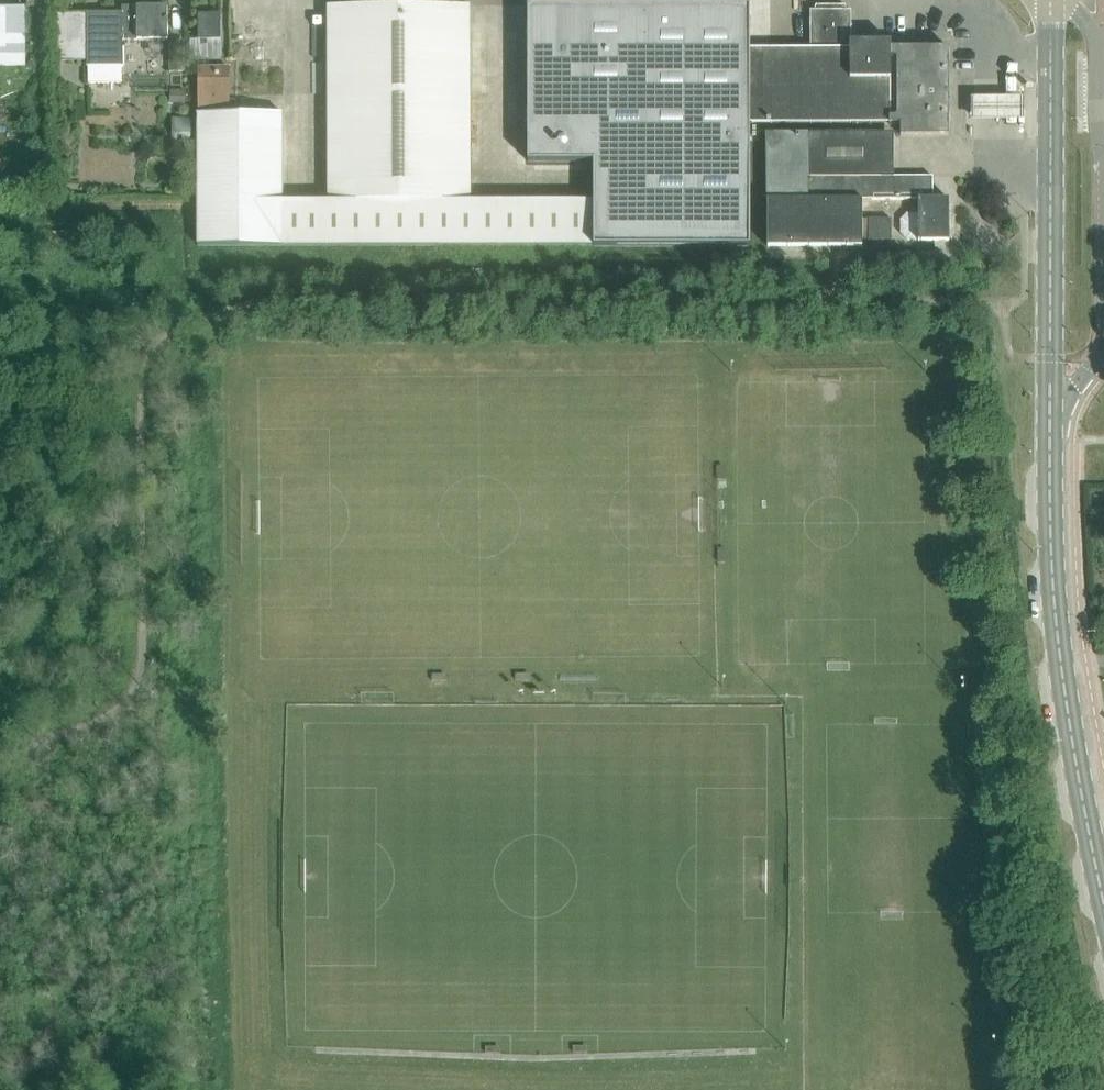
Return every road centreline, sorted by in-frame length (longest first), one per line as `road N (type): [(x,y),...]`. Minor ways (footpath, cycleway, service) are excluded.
road 1 (secondary): [(1103,903),(1058,638),(1050,415)]
road 2 (unclassified): [(1066,0),(1102,43),(1103,333),(1097,359),(1050,415)]
road 3 (secondary): [(1050,415),(1051,0)]

